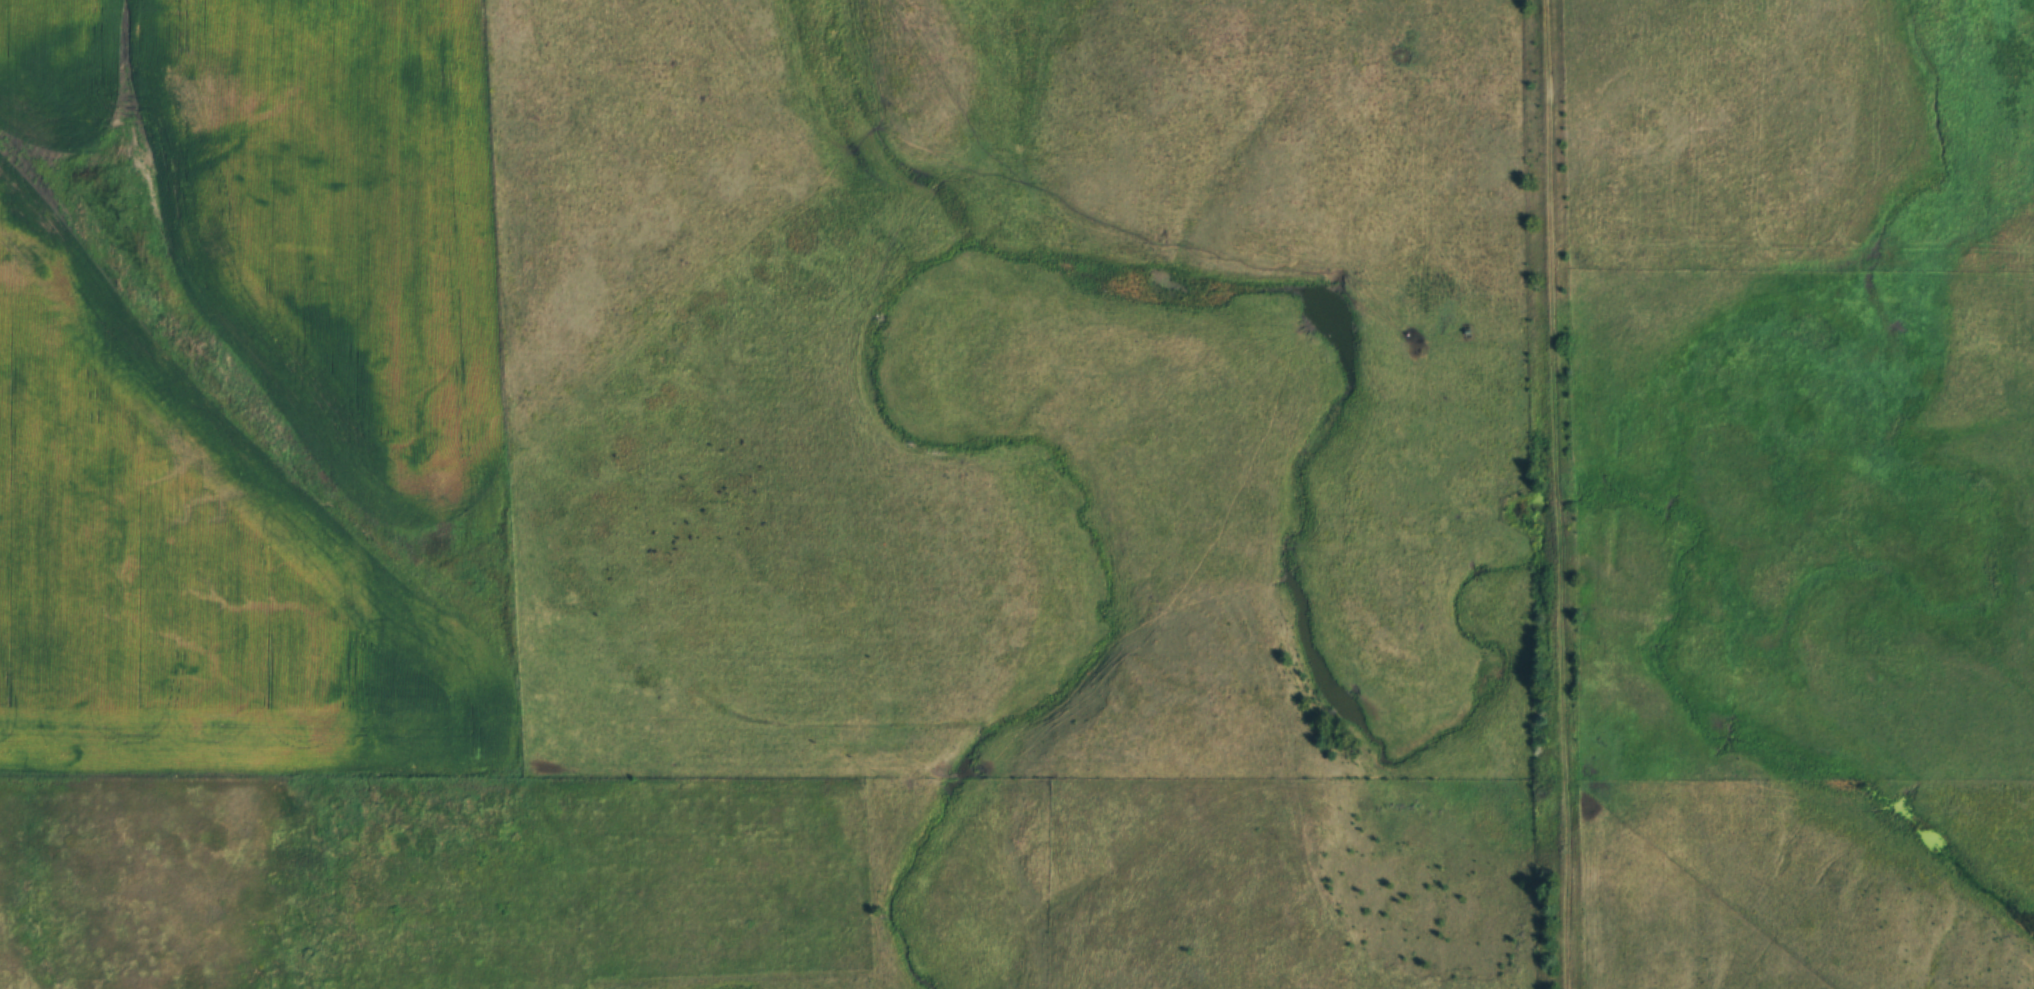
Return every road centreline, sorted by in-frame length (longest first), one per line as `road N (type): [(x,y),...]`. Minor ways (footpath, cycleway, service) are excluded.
road 1 (residential): [(1573,988),(1570,717)]

